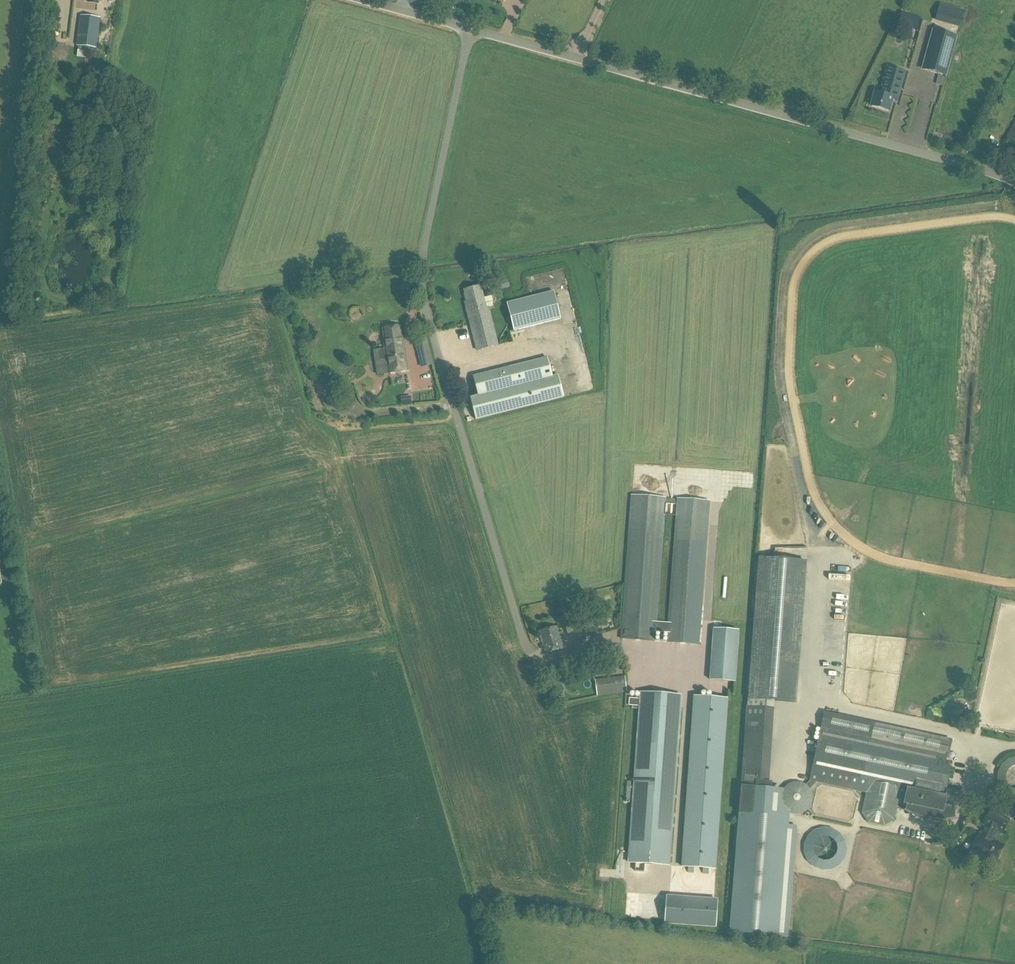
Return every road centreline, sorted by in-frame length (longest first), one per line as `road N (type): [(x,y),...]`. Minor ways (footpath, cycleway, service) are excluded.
road 1 (unclassified): [(1014,184),(361,0)]

